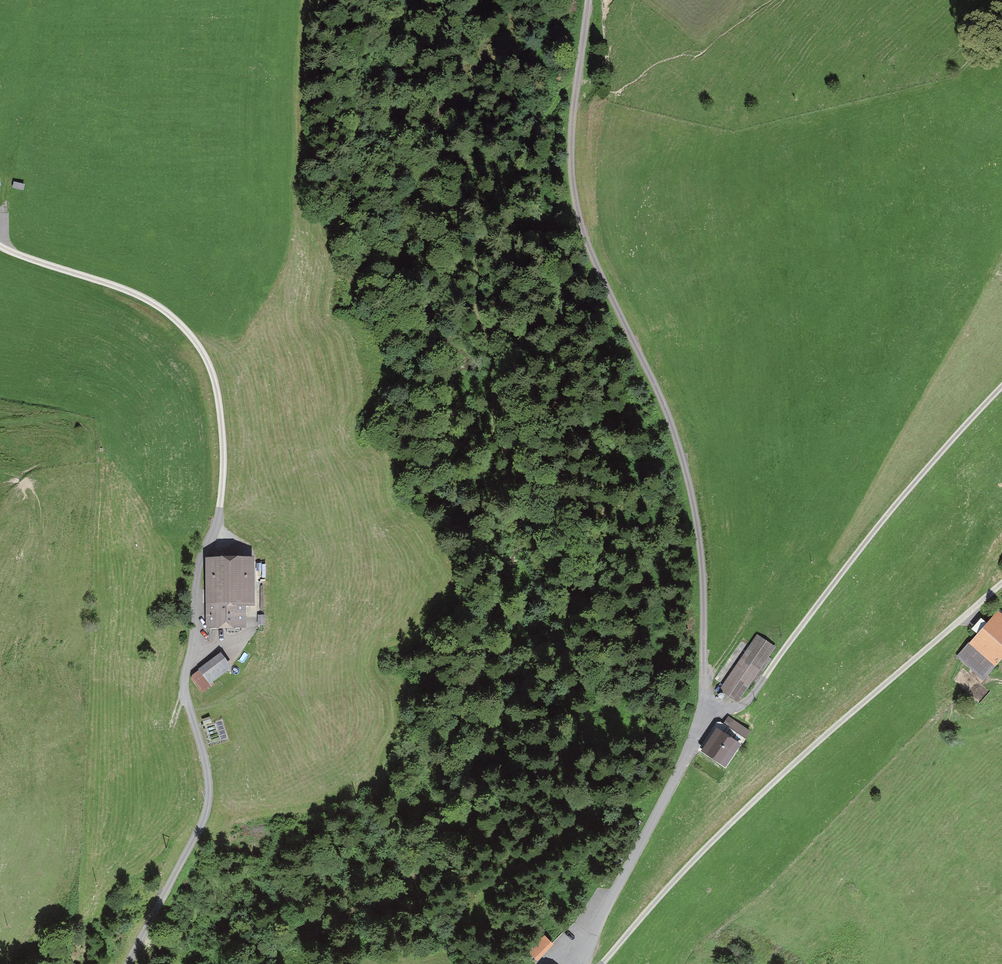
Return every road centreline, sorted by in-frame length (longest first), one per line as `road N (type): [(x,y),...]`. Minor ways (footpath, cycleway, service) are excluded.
road 1 (track): [(585,963),(695,735),(705,687),(702,569),(682,457),(589,249),(575,193),(573,115),(588,0)]
road 2 (track): [(128,963),(208,801),(185,686),(200,564),(220,508),(219,397),(205,356),(170,314),(128,291),(0,246)]
road 3 (track): [(1001,583),(797,761),(600,963)]
road 4 (track): [(703,709),(737,709),(757,692),(897,503),(1001,388)]
road 5 (track): [(492,452),(496,359),(475,307),(480,243),(518,155),(578,73)]

